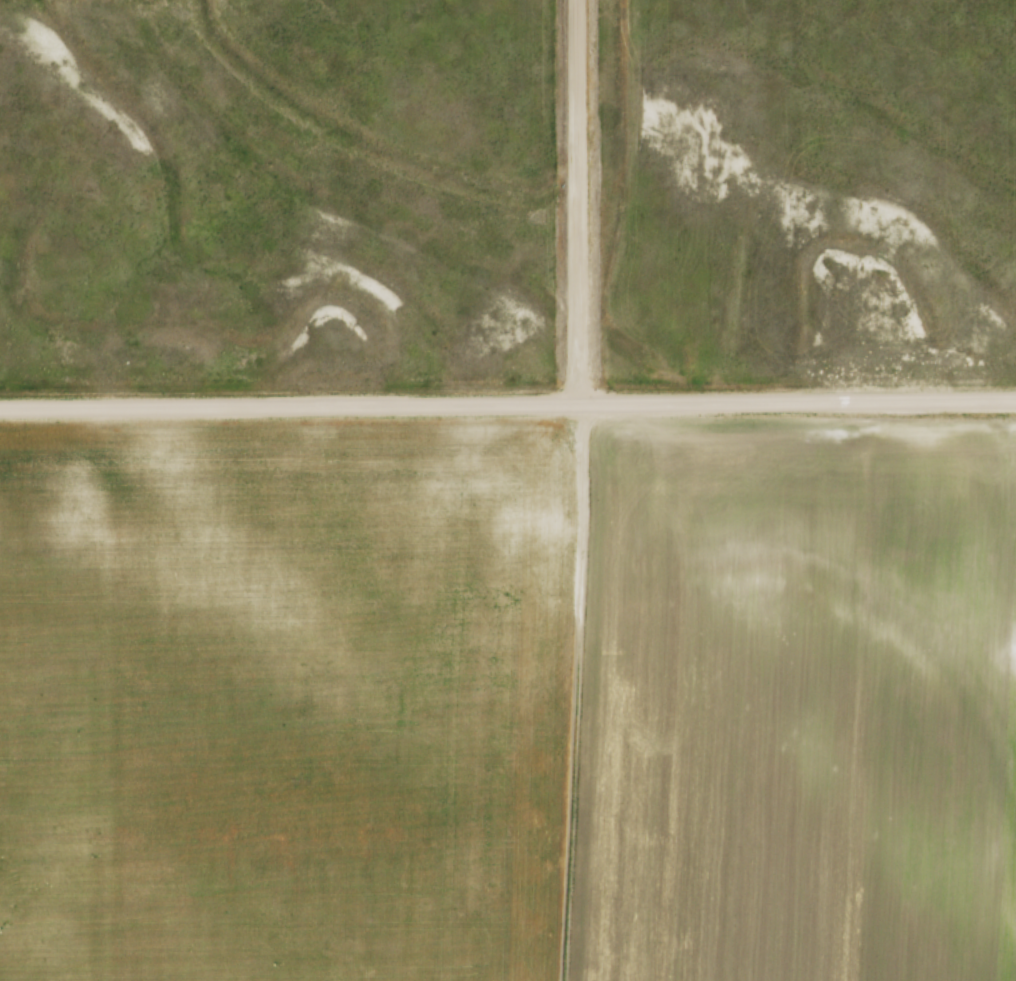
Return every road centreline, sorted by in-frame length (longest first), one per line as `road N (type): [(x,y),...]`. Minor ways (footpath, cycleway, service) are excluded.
road 1 (tertiary): [(1015,398),(0,405)]

